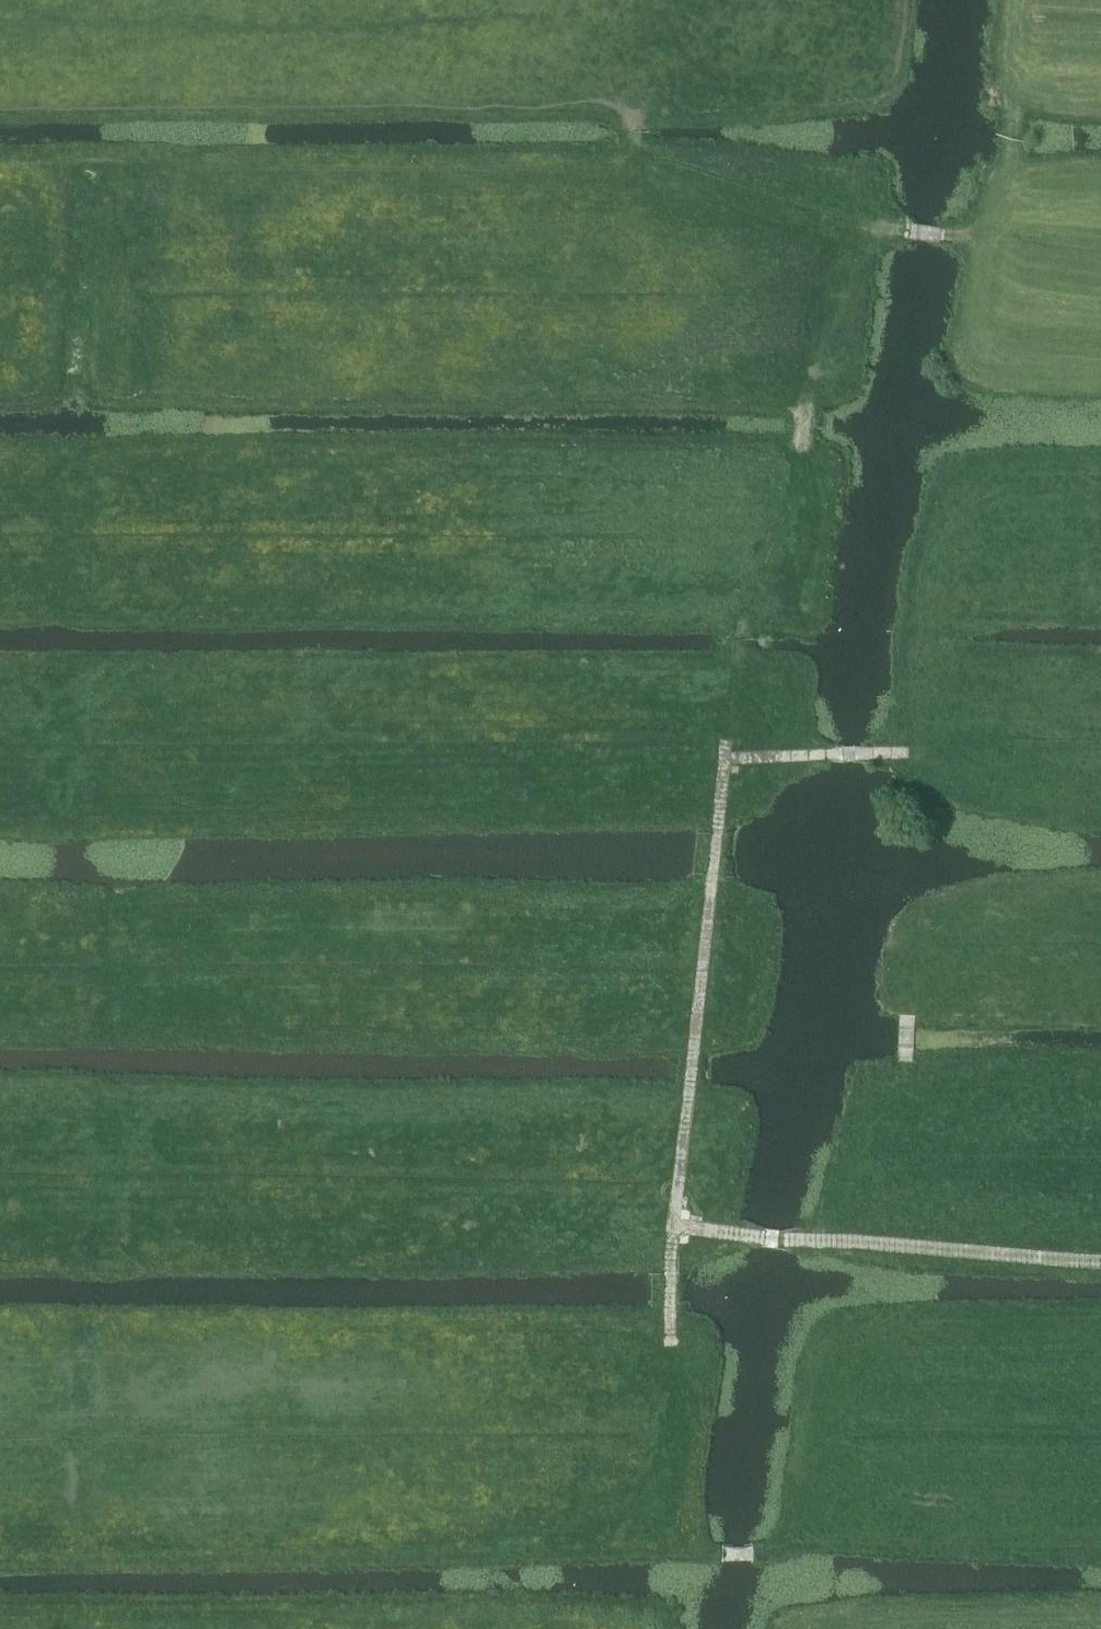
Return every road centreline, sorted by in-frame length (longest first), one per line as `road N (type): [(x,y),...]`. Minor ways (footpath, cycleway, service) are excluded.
road 1 (track): [(1100,1263),(674,1229),(724,757),(907,752)]

